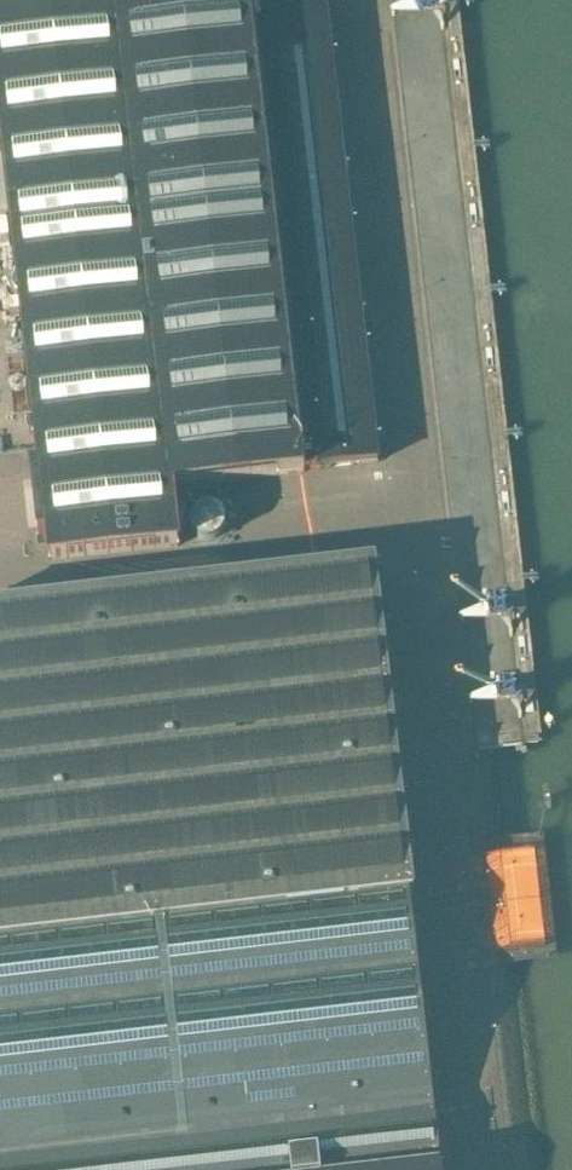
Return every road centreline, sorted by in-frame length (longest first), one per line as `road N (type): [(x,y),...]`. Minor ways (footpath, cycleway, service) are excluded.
road 1 (unclassified): [(483,1169),(425,539)]
road 2 (unclassified): [(425,539),(374,36)]
road 3 (unclassified): [(0,587),(425,539)]

